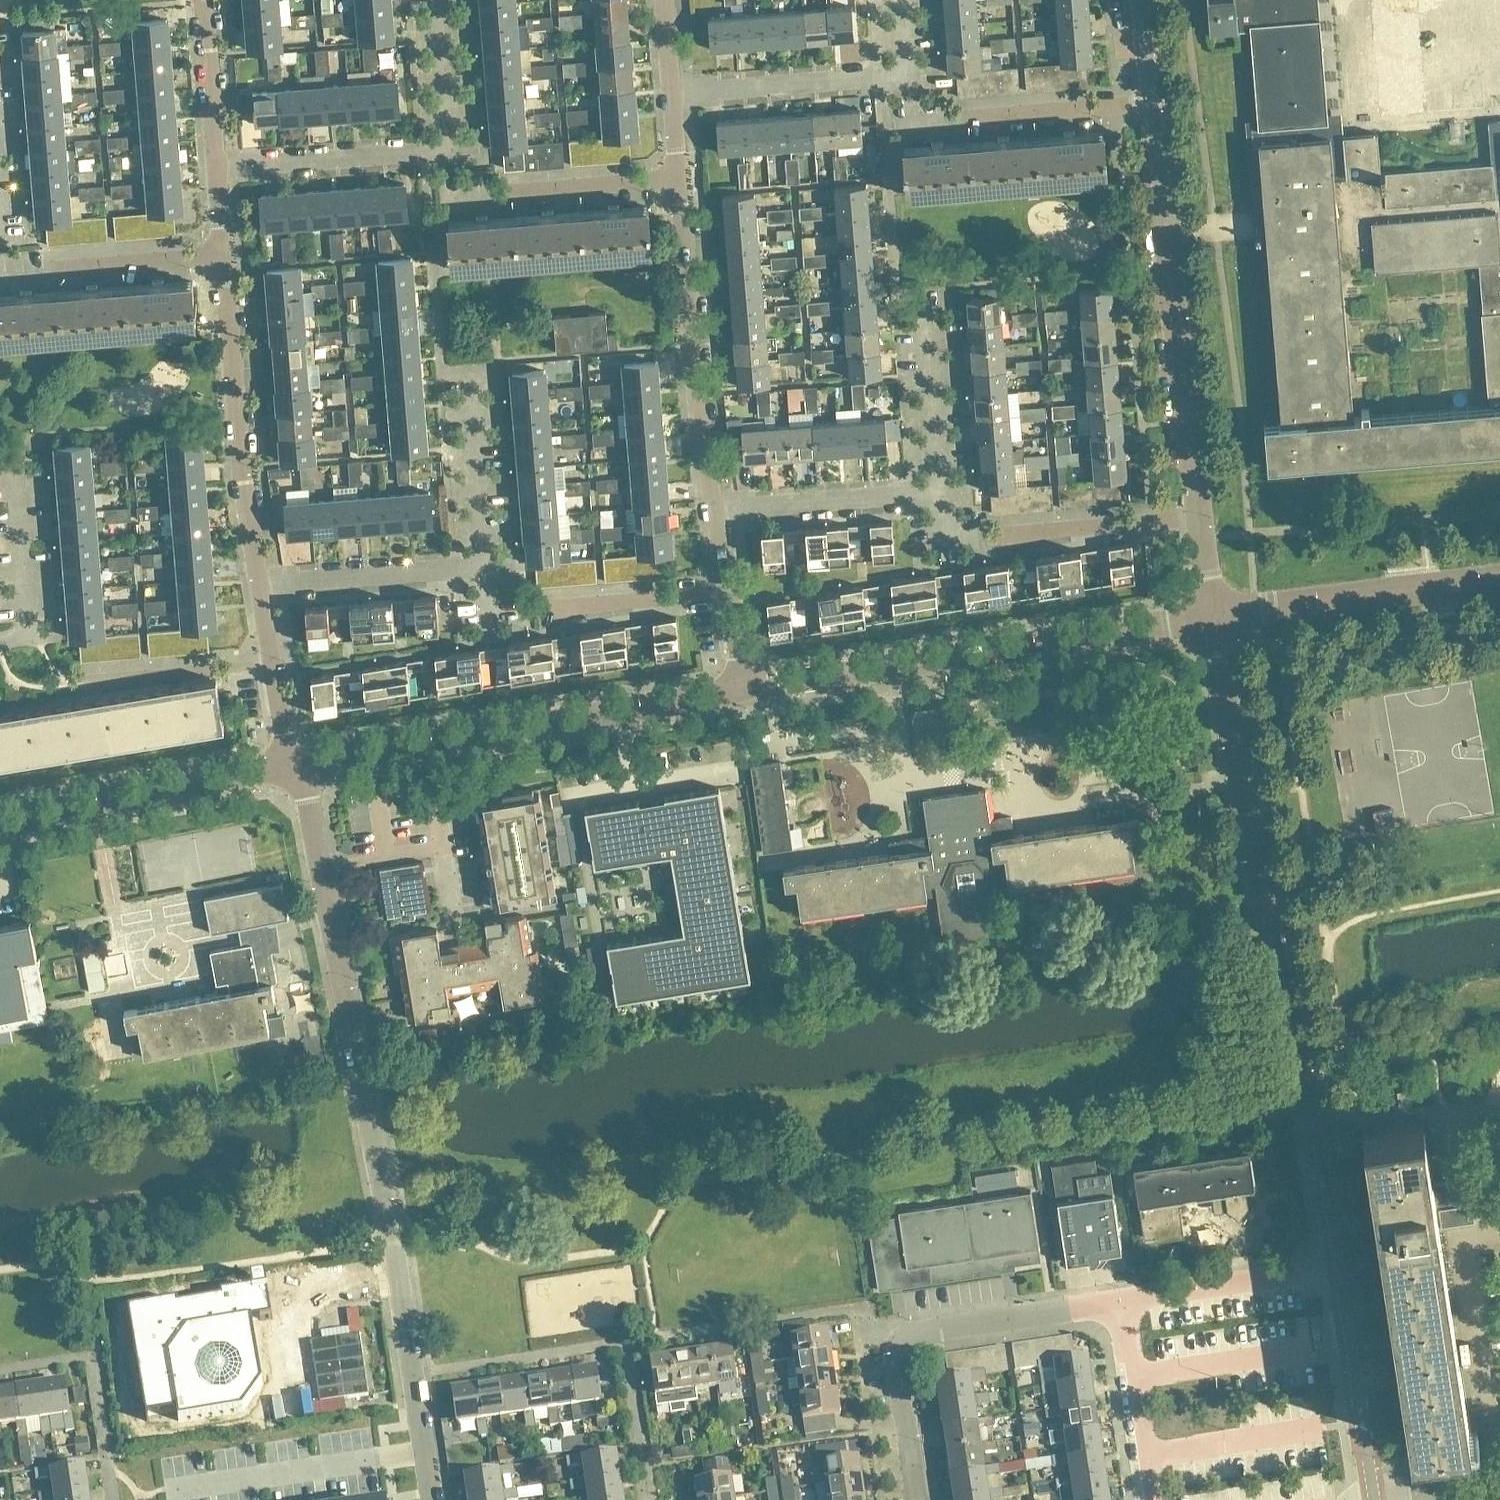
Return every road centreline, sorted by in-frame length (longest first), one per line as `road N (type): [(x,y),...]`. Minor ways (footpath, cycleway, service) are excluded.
road 1 (residential): [(430,1499),(298,769)]
road 2 (tertiary): [(1212,623),(1275,958),(1308,1080),(1338,1266)]
road 3 (tertiary): [(746,692),(1212,623)]
road 4 (tertiary): [(298,769),(746,692)]
road 5 (residential): [(1198,519),(1150,102)]
road 6 (residential): [(216,167),(447,148),(436,0)]
road 7 (residential): [(917,1499),(898,1363),(914,1334),(1119,1303)]
road 8 (residential): [(715,512),(678,181)]
road 9 (residential): [(258,581),(223,255)]
road 10 (residential): [(671,95),(908,77),(901,0)]
road 11 (tertiary): [(0,824),(298,769)]
road 12 (tertiary): [(1499,585),(1212,623)]
road 13 (residential): [(904,124),(1150,102)]
road 14 (tertiary): [(1338,1266),(1371,1499)]
road 15 (residential): [(1499,1433),(1490,1423),(1463,1244),(1499,1230)]
road 16 (residential): [(258,581),(485,566)]
road 17 (residential): [(0,640),(26,637),(10,438)]
road 18 (residential): [(715,512),(940,493)]
road 19 (residential): [(0,272),(223,255)]
road 20 (residential): [(1119,1303),(1338,1266)]
road 21 (residential): [(463,197),(678,181)]
road 22 (residential): [(993,537),(1198,519)]
road 23 (residential): [(940,493),(923,291)]
road 24 (residential): [(469,365),(485,566)]
road 25 (residential): [(1149,1499),(1119,1303)]
road 26 (residential): [(83,685),(272,663)]
road 27 (residential): [(544,613),(729,595)]
road 28 (residential): [(216,167),(202,0)]

